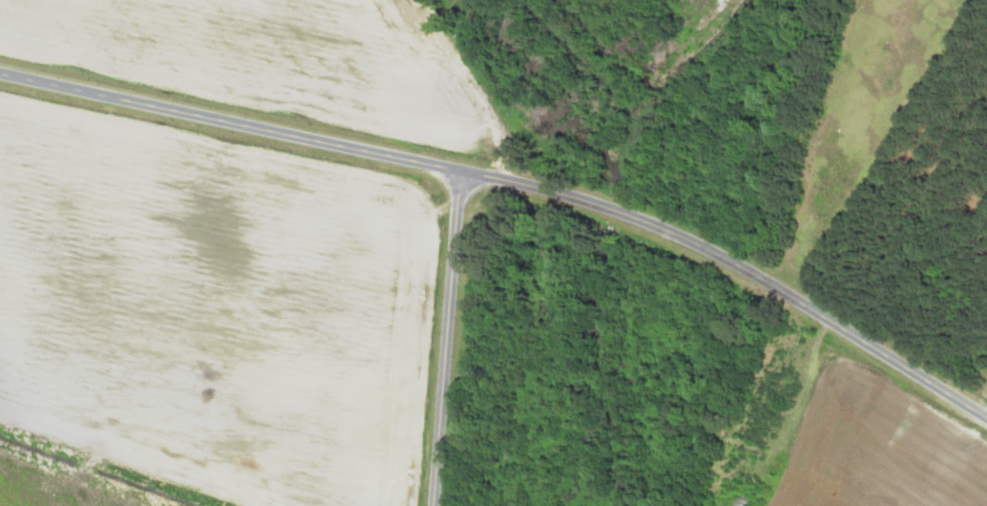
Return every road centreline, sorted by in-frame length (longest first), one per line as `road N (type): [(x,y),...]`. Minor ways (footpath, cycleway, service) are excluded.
road 1 (residential): [(786,297),(603,203),(463,182),(0,81)]
road 2 (residential): [(438,505),(463,182)]
road 3 (residential): [(986,419),(786,297)]

